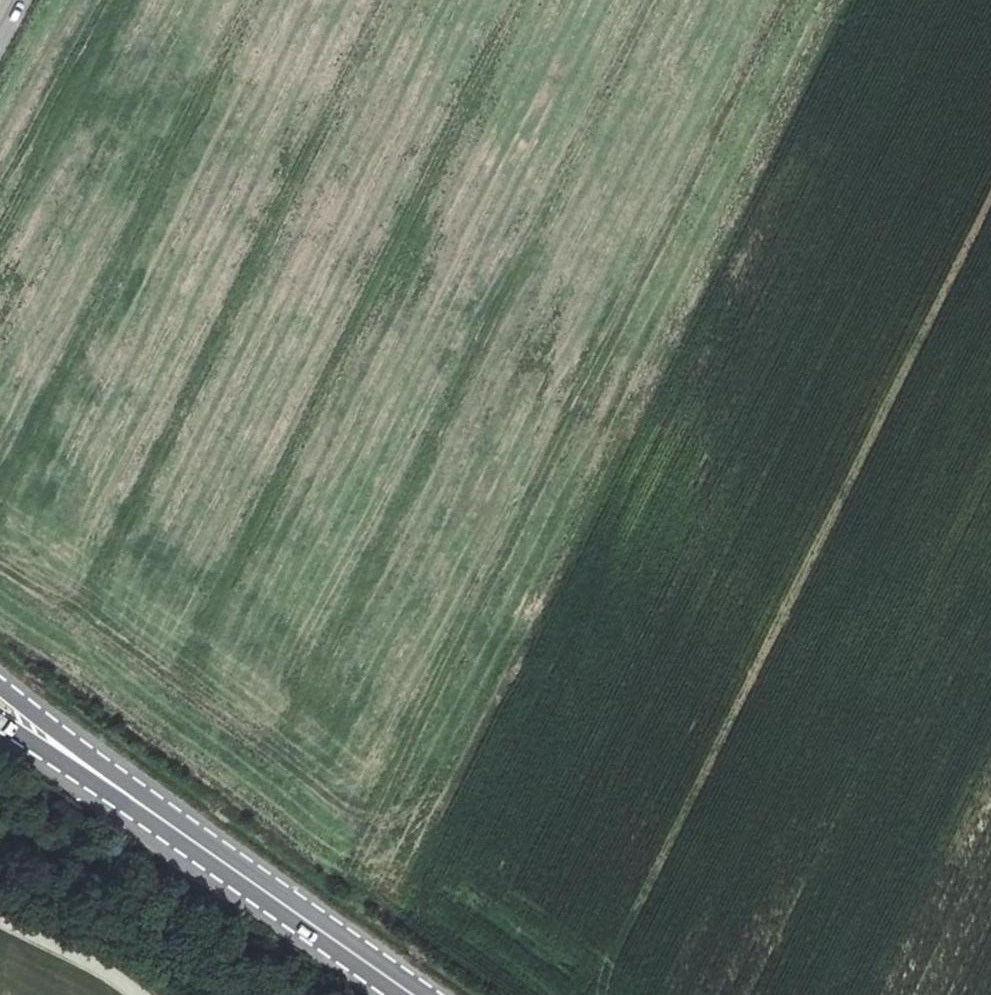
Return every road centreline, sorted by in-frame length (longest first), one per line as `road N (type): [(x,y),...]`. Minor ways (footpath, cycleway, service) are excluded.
road 1 (primary): [(412,994),(0,705)]

